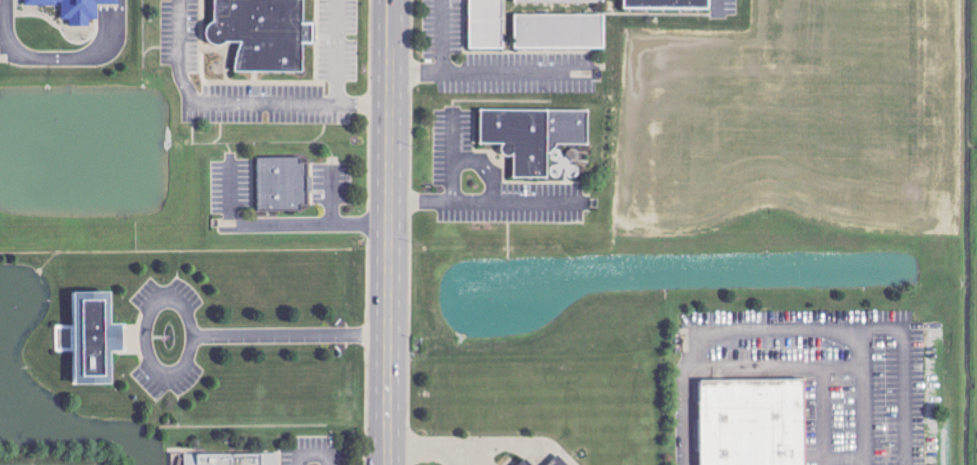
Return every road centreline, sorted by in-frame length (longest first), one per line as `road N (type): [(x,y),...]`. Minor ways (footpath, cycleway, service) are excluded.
road 1 (tertiary): [(388,404),(391,0)]

